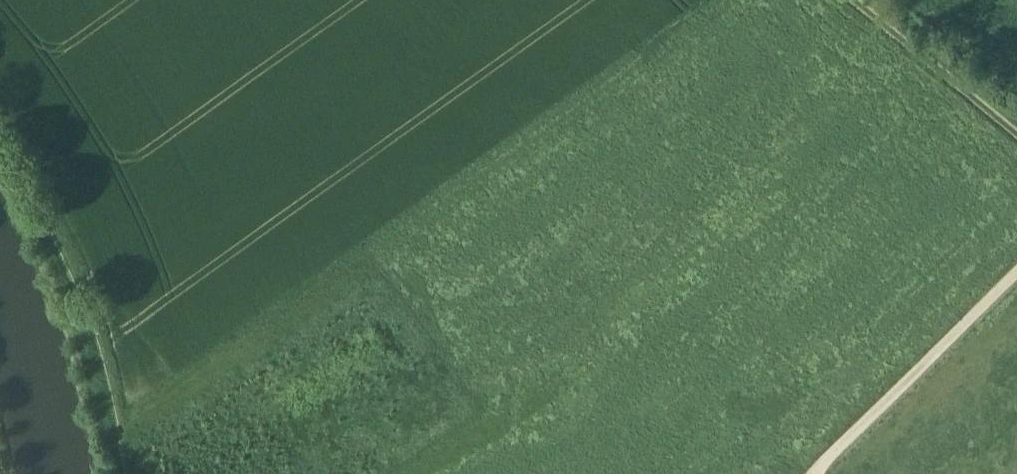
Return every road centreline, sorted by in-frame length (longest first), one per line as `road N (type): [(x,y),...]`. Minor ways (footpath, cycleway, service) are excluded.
road 1 (track): [(822,473),(1016,279)]
road 2 (track): [(1016,140),(844,0)]

